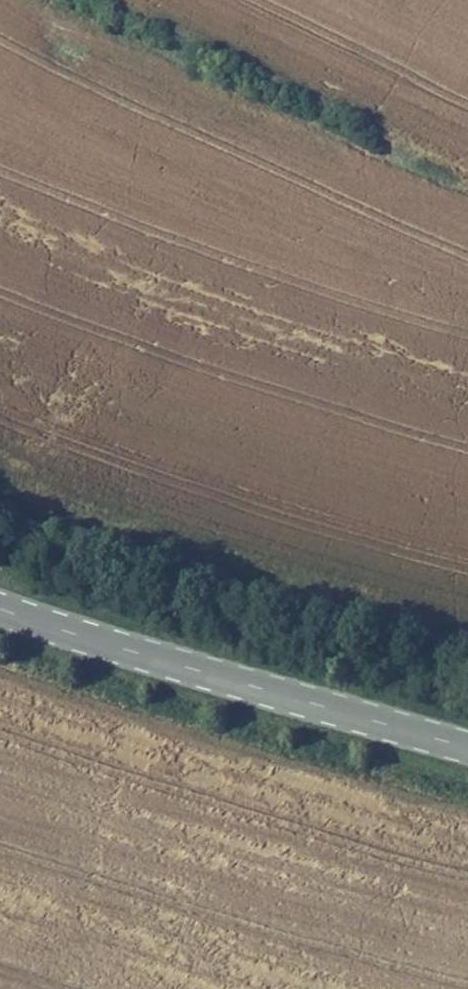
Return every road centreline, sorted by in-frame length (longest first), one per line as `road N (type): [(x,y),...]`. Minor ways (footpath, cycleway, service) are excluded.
road 1 (tertiary): [(467,746),(0,608)]

